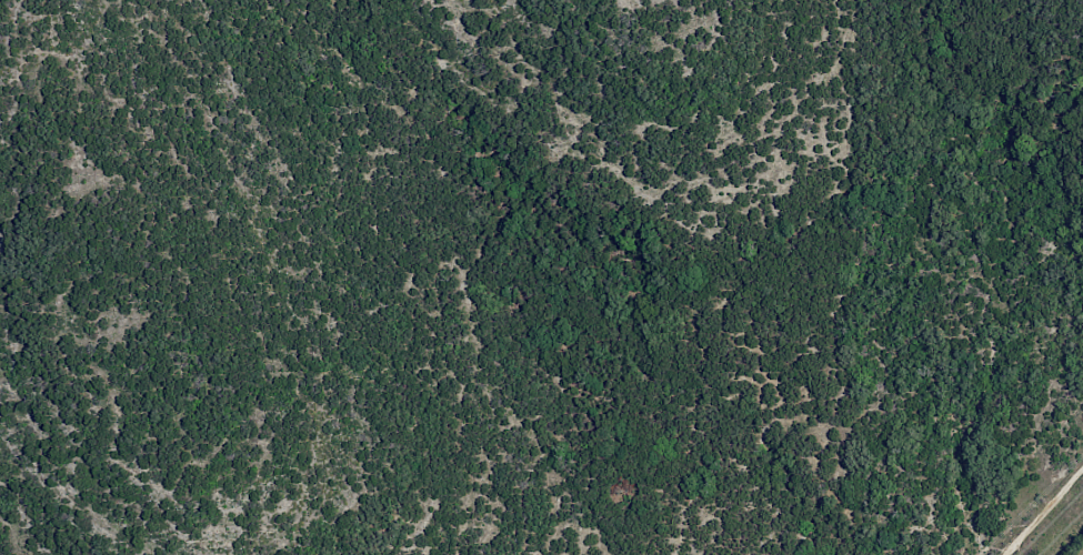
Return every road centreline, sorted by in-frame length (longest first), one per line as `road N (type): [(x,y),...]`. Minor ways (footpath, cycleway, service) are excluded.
road 1 (track): [(1082,465),(1003,554)]

